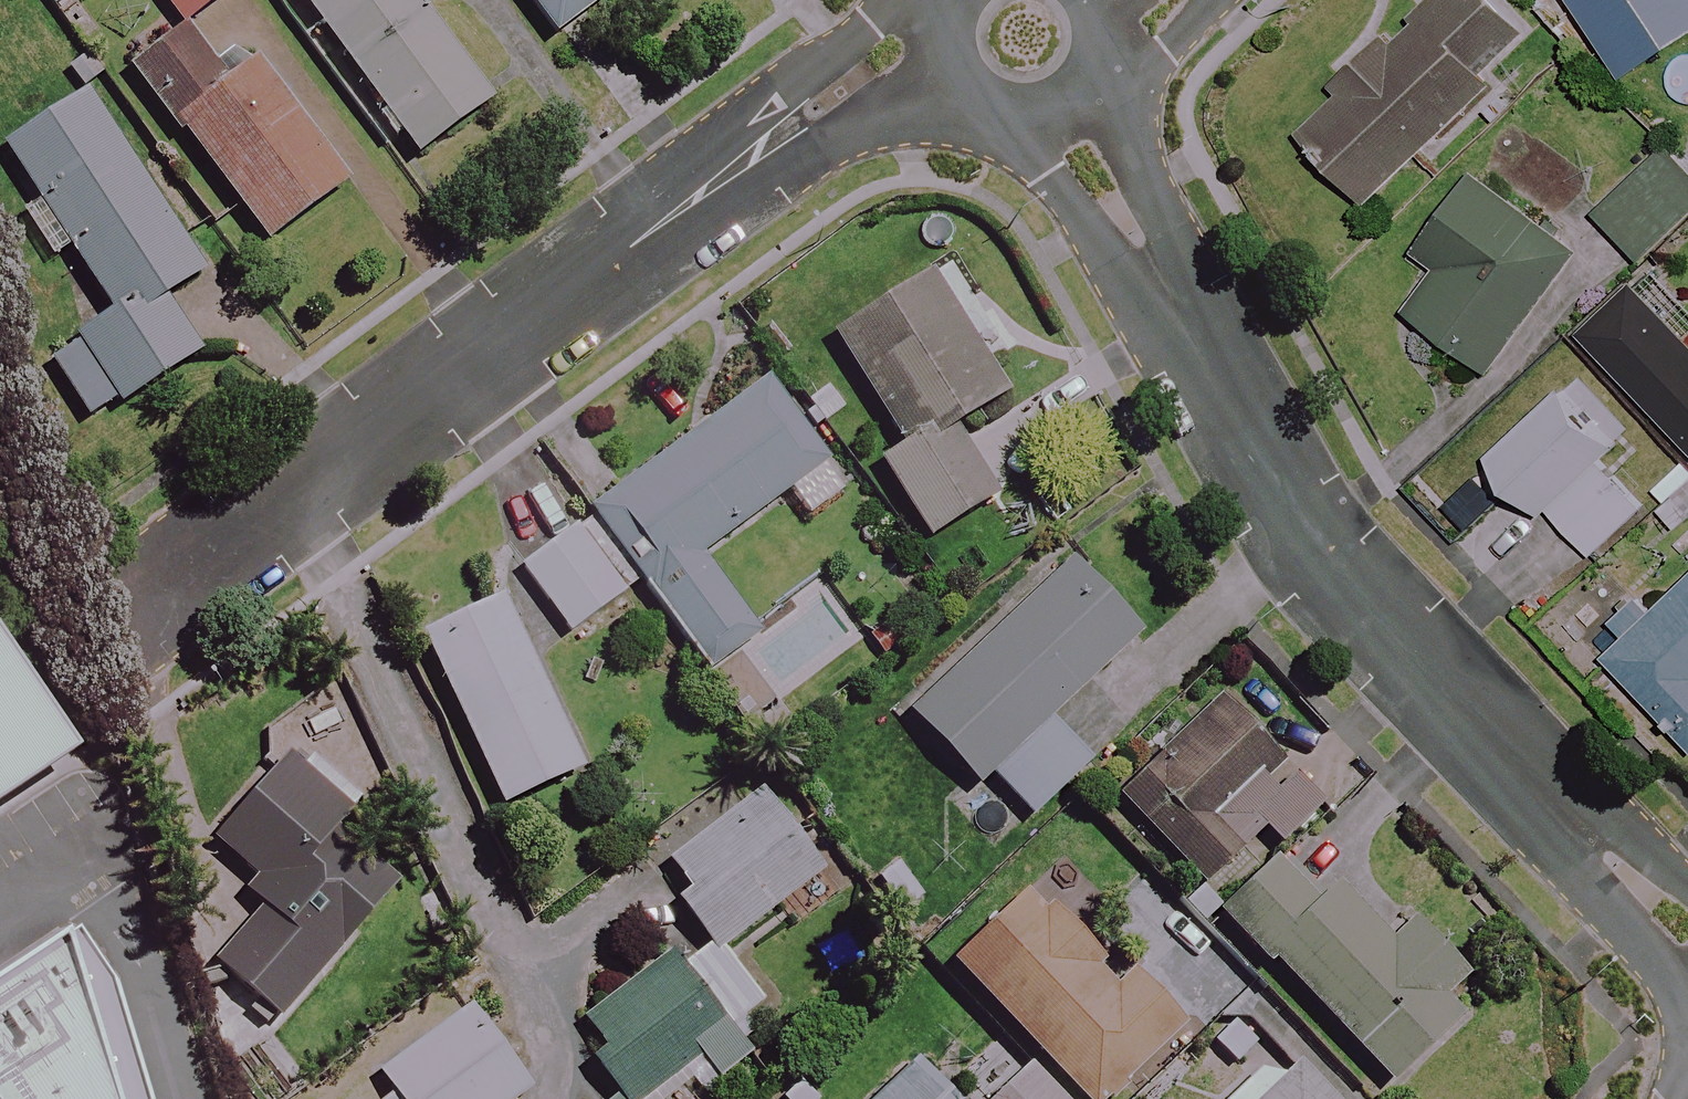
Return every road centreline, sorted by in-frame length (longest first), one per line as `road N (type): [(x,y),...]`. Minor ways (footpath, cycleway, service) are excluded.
road 1 (residential): [(1687,950),(1318,553),(1066,106)]
road 2 (residential): [(944,41),(895,50),(822,103),(156,615)]
road 3 (residential): [(1066,106),(1040,115),(987,108),(950,68),(944,41)]

